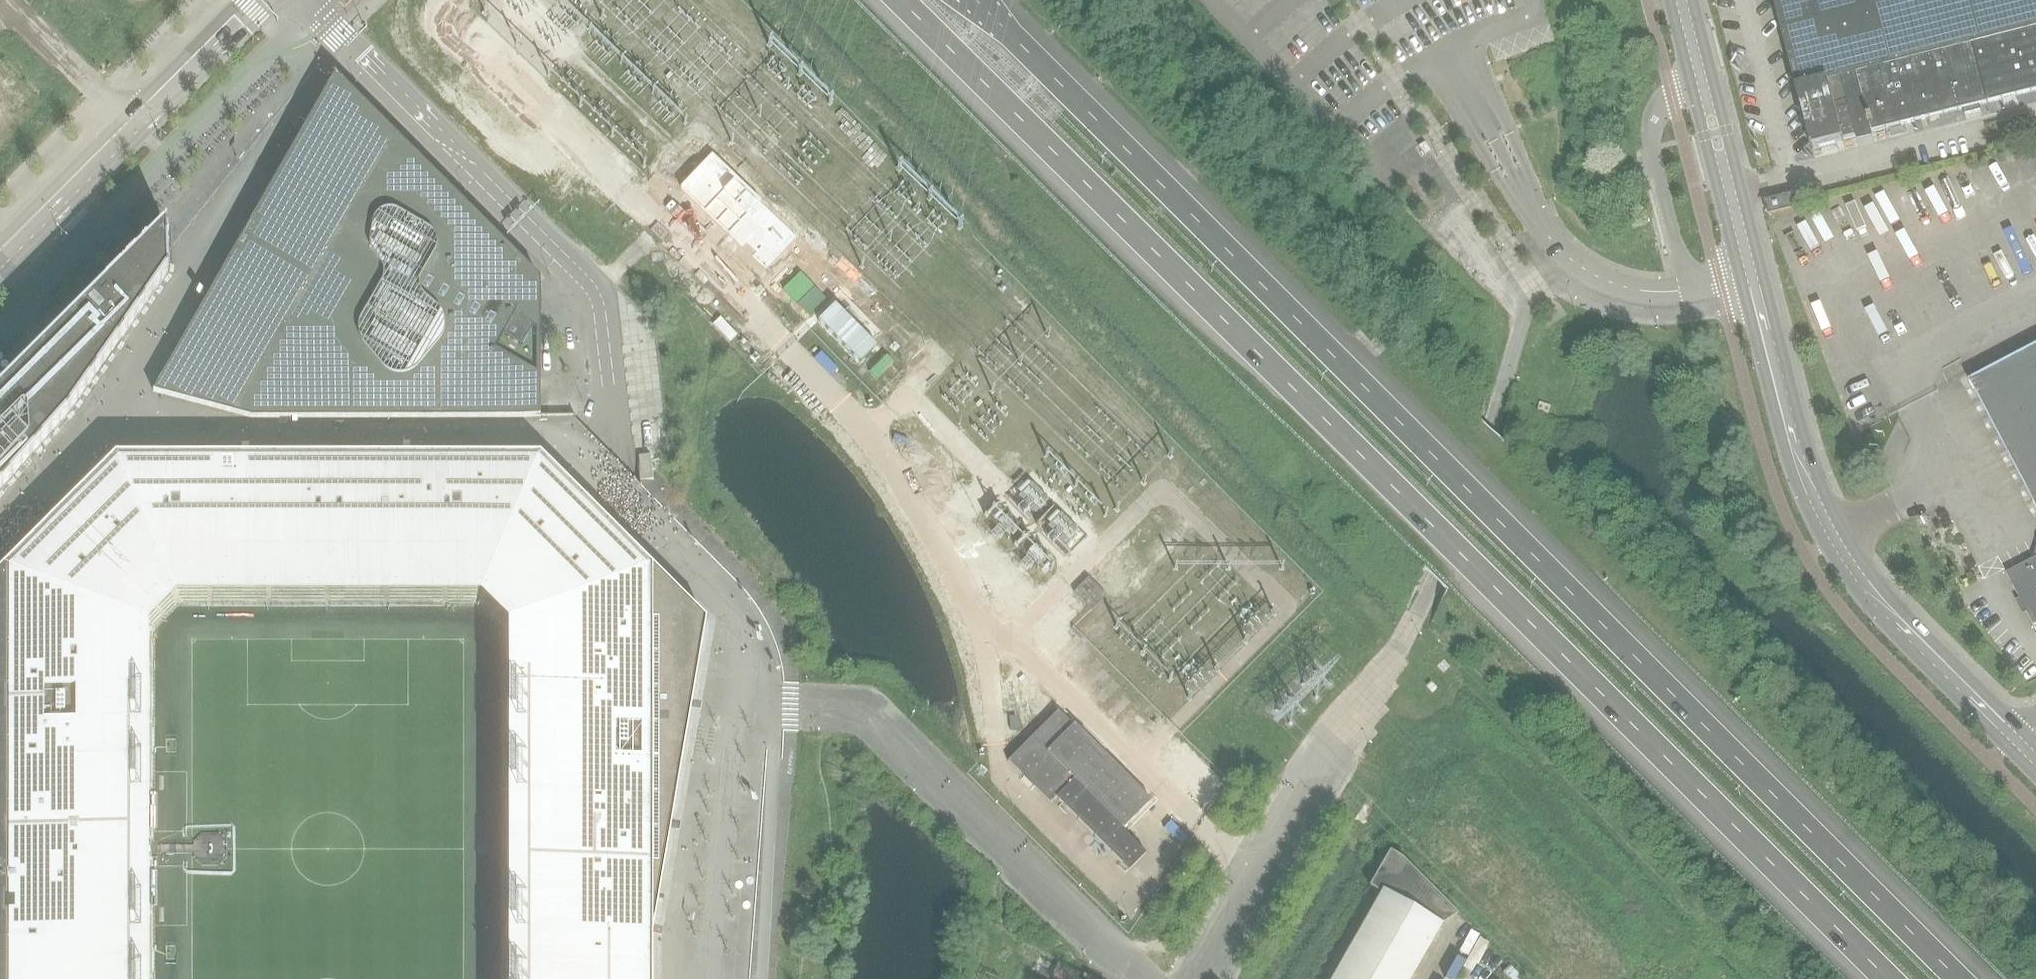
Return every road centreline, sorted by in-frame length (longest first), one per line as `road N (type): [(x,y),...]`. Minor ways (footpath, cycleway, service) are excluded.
road 1 (trunk): [(1965,978),(975,0)]
road 2 (trunk): [(898,0),(1882,978)]
road 3 (tertiary): [(1670,0),(1798,498),(1851,592),(2006,747)]
road 4 (tertiary): [(2028,734),(1909,624),(1844,537),(1823,494),(1691,0)]
road 5 (residential): [(101,432),(560,434),(733,613),(736,698)]
road 6 (residential): [(343,46),(101,432)]
road 7 (secondary): [(259,0),(0,262)]
road 8 (residential): [(736,698),(774,736),(761,978)]
road 9 (residential): [(736,698),(712,978)]
road 10 (residential): [(0,531),(101,432)]

